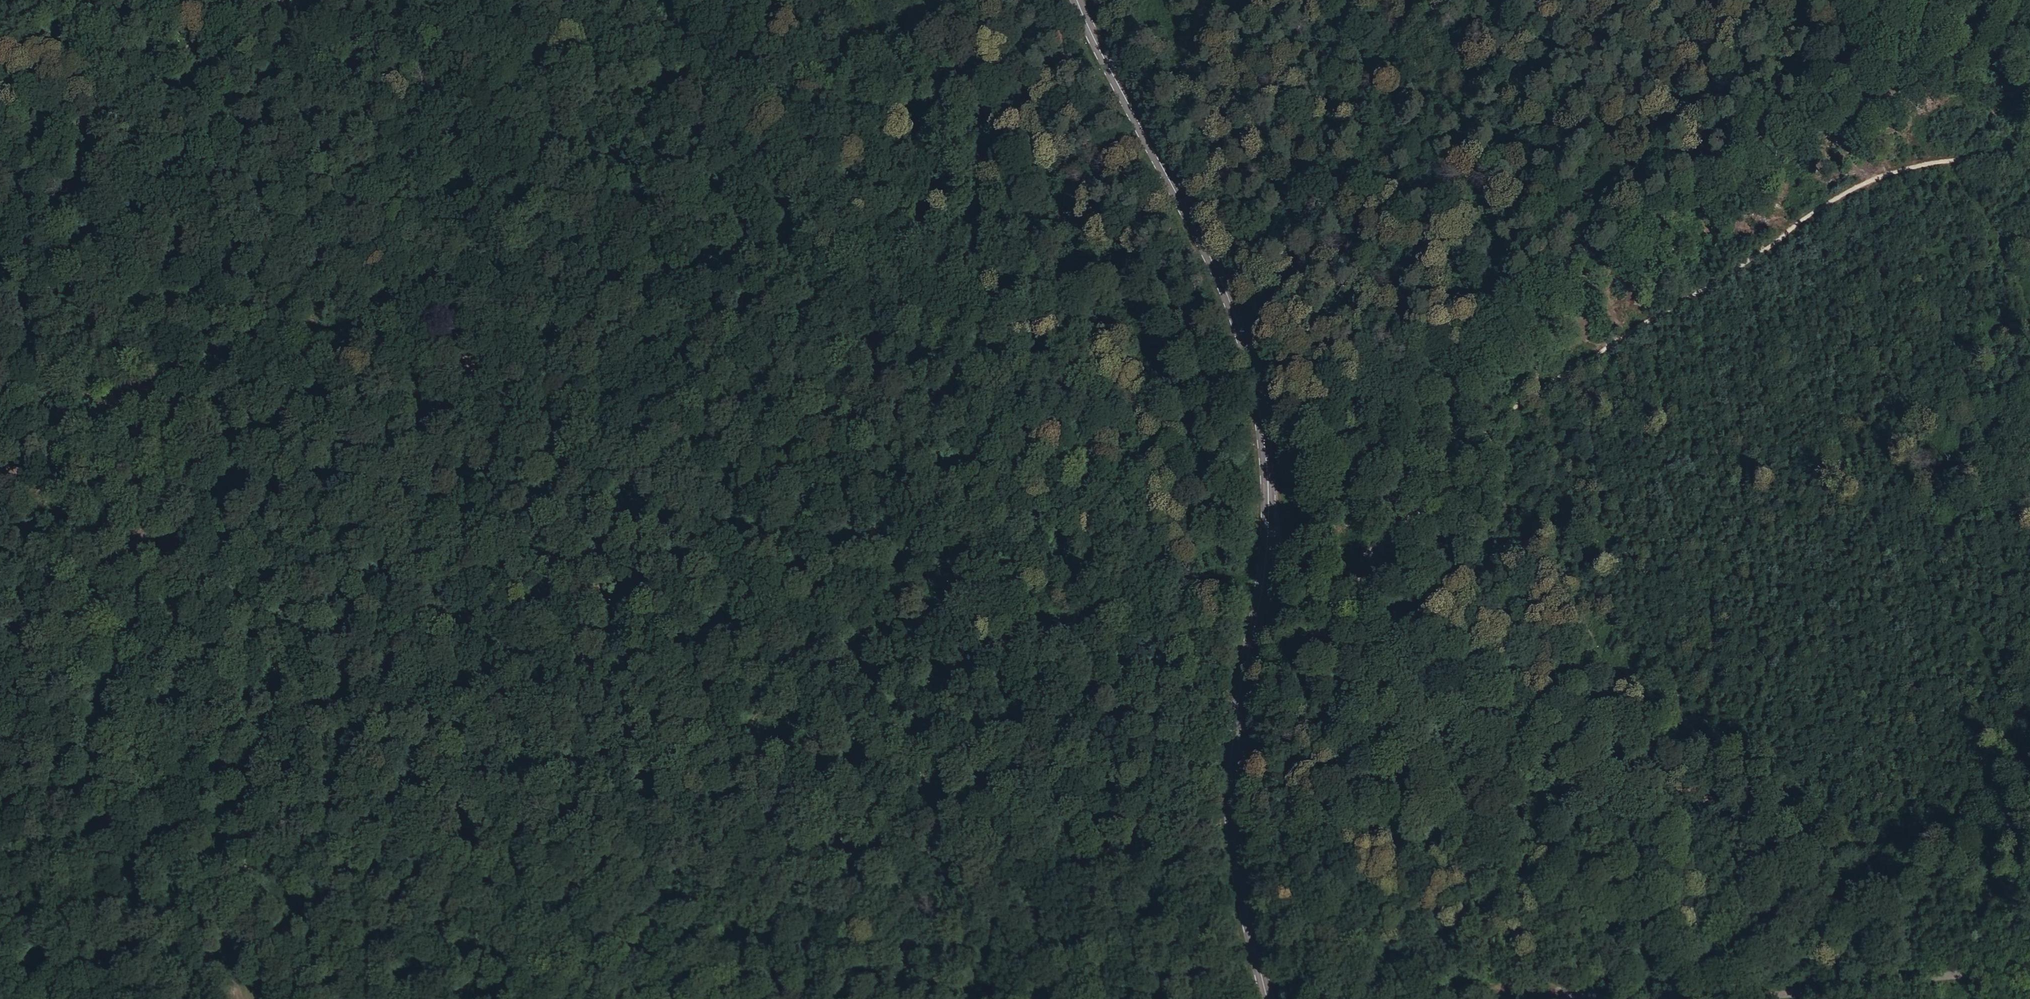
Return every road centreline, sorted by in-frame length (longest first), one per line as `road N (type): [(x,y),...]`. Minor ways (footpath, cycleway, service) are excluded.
road 1 (secondary): [(1075,0),(1212,259),(1255,388),(1272,509),(1269,563),(1228,762),(1230,836),(1266,998)]
road 2 (track): [(1740,998),(2029,968)]

